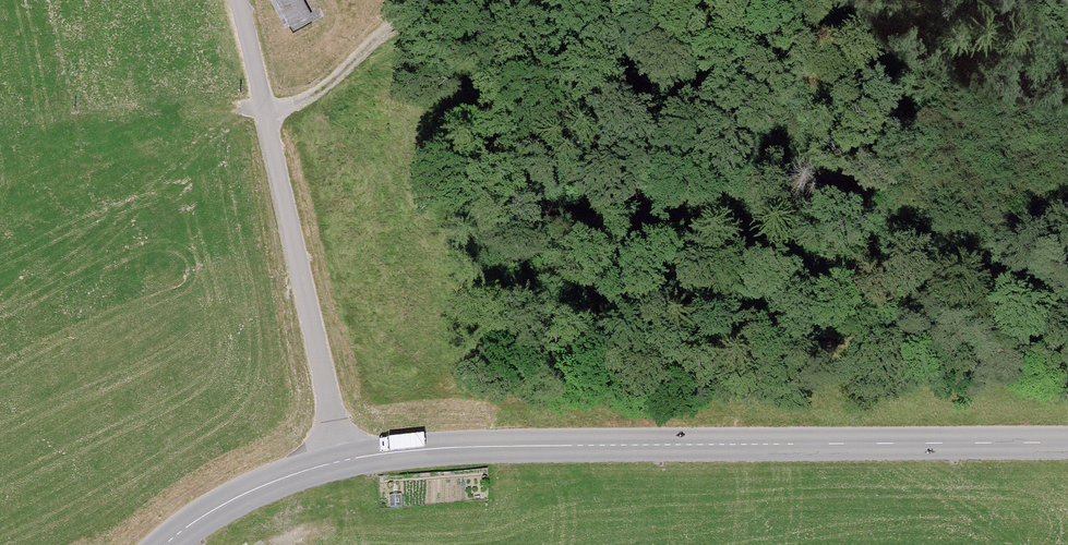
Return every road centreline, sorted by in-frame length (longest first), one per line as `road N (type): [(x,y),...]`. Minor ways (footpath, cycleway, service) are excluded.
road 1 (tertiary): [(341,462),(479,447),(1067,442)]
road 2 (residential): [(341,462),(236,0)]
road 3 (track): [(807,0),(899,29),(1044,46),(1067,39)]
road 4 (track): [(264,110),(312,99),(392,28),(490,0)]
road 5 (tertiary): [(164,544),(242,494),(341,462)]

